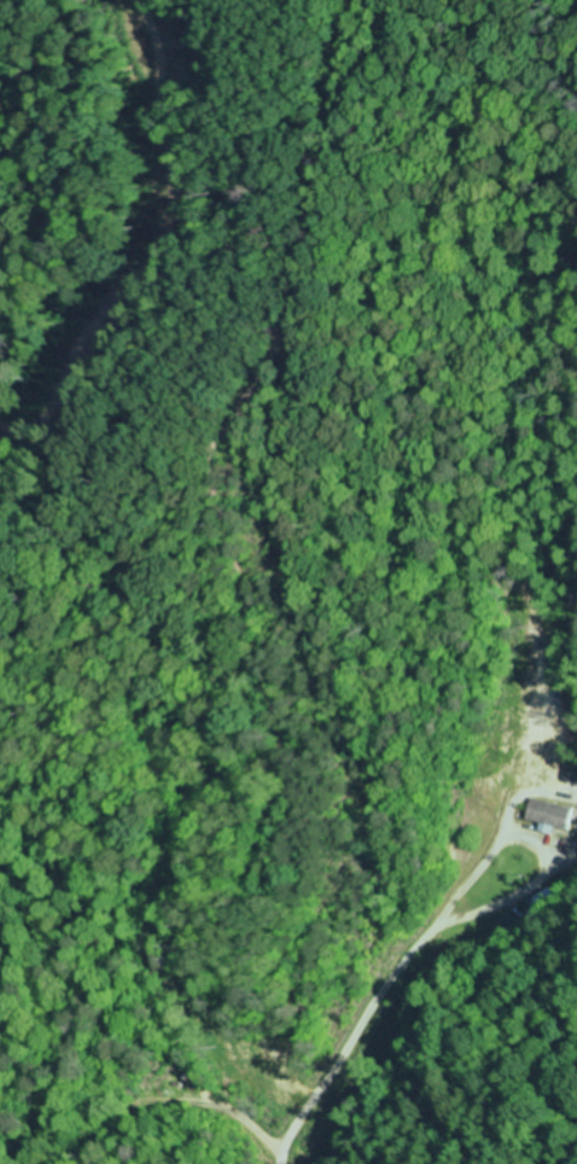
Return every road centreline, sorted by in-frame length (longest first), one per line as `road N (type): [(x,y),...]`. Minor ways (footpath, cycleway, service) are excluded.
road 1 (residential): [(285,1163),(293,1131),(459,885)]

